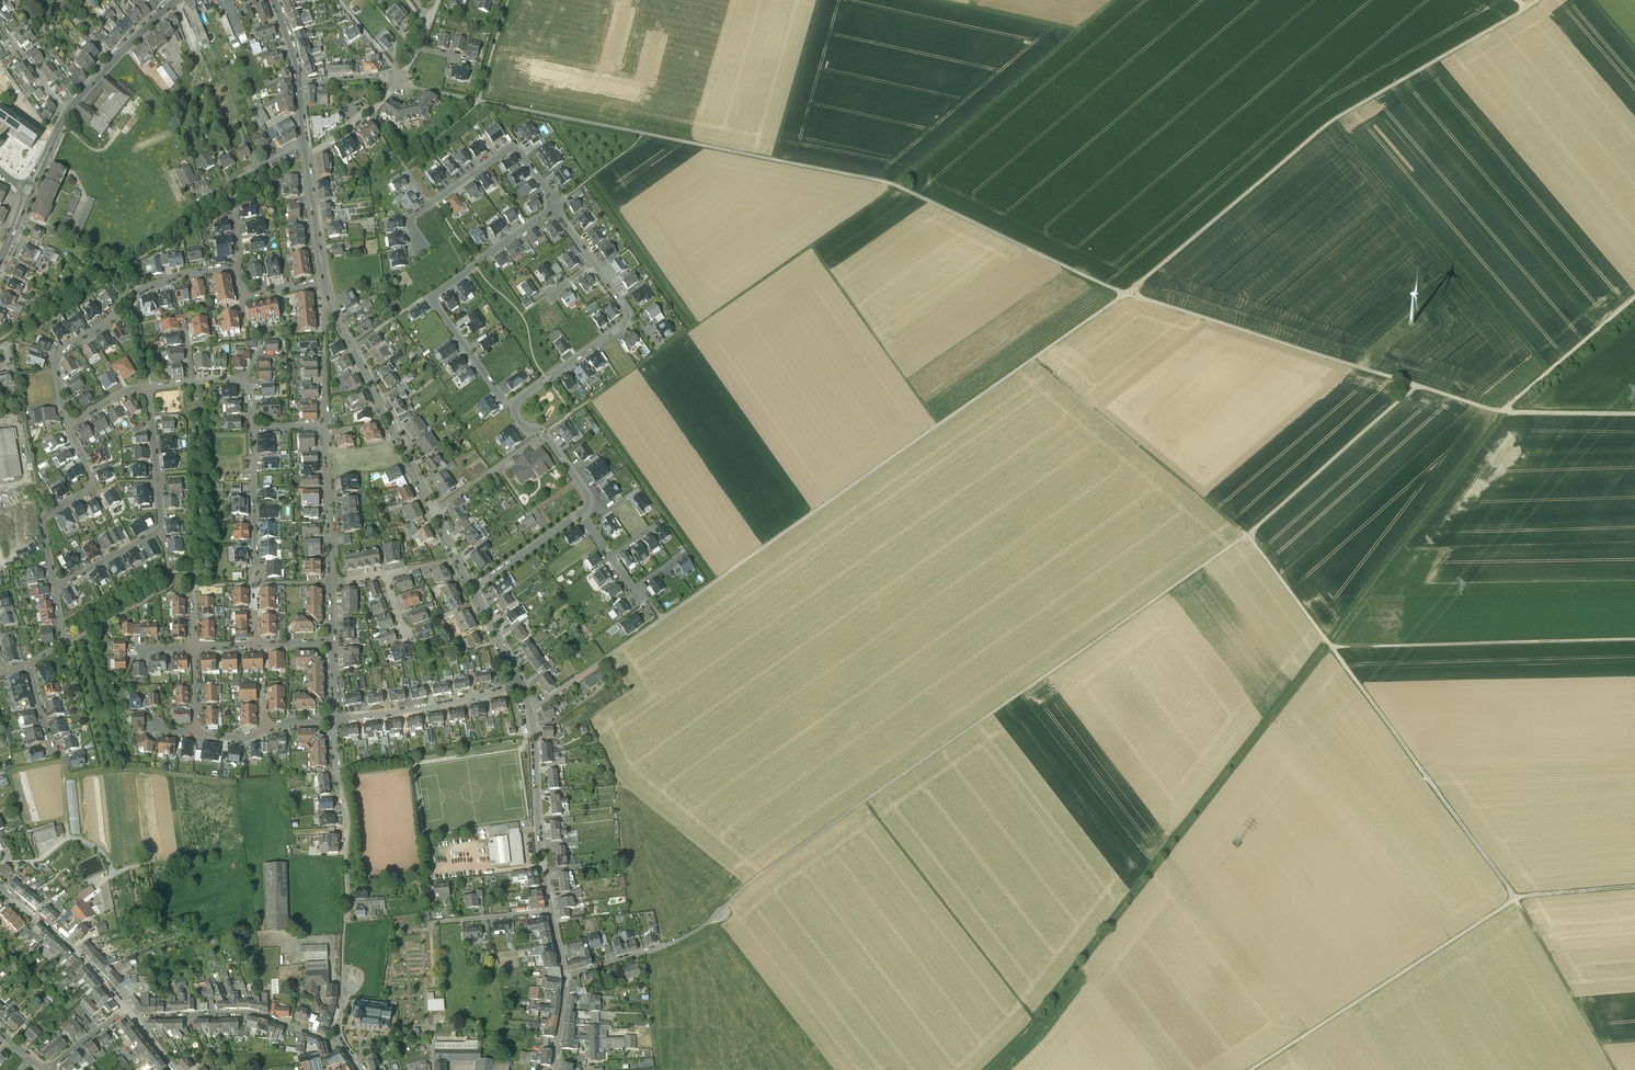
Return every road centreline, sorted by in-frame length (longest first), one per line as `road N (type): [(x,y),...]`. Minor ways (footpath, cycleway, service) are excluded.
road 1 (track): [(864,801),(1032,1017),(1502,412),(1634,297)]
road 2 (track): [(1415,386),(1247,536),(725,907)]
road 3 (track): [(414,88),(884,182),(1126,295)]
road 4 (track): [(1115,0),(892,190),(543,433)]
road 5 (track): [(607,657),(1126,295)]
road 6 (track): [(1126,295),(1334,120),(1538,0)]
road 7 (track): [(63,774),(127,766),(240,783),(241,847),(114,873),(99,852),(69,838),(39,861),(17,862)]
road 8 (track): [(1332,649),(1247,536),(1035,359)]
road 9 (track): [(1334,120),(1548,372)]
road 10 (residential): [(341,1045),(346,811),(336,718)]
road 11 (track): [(1251,1069),(1516,899)]
road 12 (track): [(1516,899),(1332,649)]
road 13 (track): [(1126,295),(1415,386)]
road 14 (track): [(1332,649),(1634,640)]
road 15 (residential): [(555,206),(432,299),(515,406)]
road 16 (residential): [(147,387),(162,530),(55,588)]
road 17 (residential): [(324,283),(433,511)]
road 18 (residential): [(555,206),(516,145),(410,218),(420,245)]
road 19 (track): [(1415,386),(1494,411),(1634,415)]
road 20 (track): [(937,427),(810,247)]
road 21 (track): [(589,402),(716,581)]
road 22 (residential): [(341,1045),(258,1015),(138,1021)]
road 23 (residential): [(64,421),(96,488),(43,518),(55,588)]
road 24 (track): [(508,0),(478,101),(405,168)]
road 25 (residential): [(530,710),(550,911)]
road 26 (track): [(336,769),(534,734)]
road 27 (track): [(1516,899),(1614,1069)]
road 28 (track): [(697,325),(593,177),(585,182)]
road 29 (residential): [(523,686),(336,718)]
road 30 (tertiary): [(128,1008),(0,886)]
road 31 (track): [(817,0),(772,159)]
road 32 (residential): [(253,428),(257,582)]
road 33 (secondary): [(67,113),(173,2)]
road 34 (residential): [(333,581),(322,428)]
road 35 (residential): [(515,406),(633,318)]
road 36 (residential): [(582,513),(594,504),(543,433),(520,424),(515,406)]
road 37 (residential): [(336,718),(289,719),(245,738),(198,732)]
road 38 (track): [(941,0),(1079,30)]
road 39 (residential): [(473,590),(582,513)]
road 40 (residential): [(305,155),(324,283)]
road 41 (residential): [(110,321),(56,358),(64,421)]
road 42 (residential): [(534,440),(433,511)]

